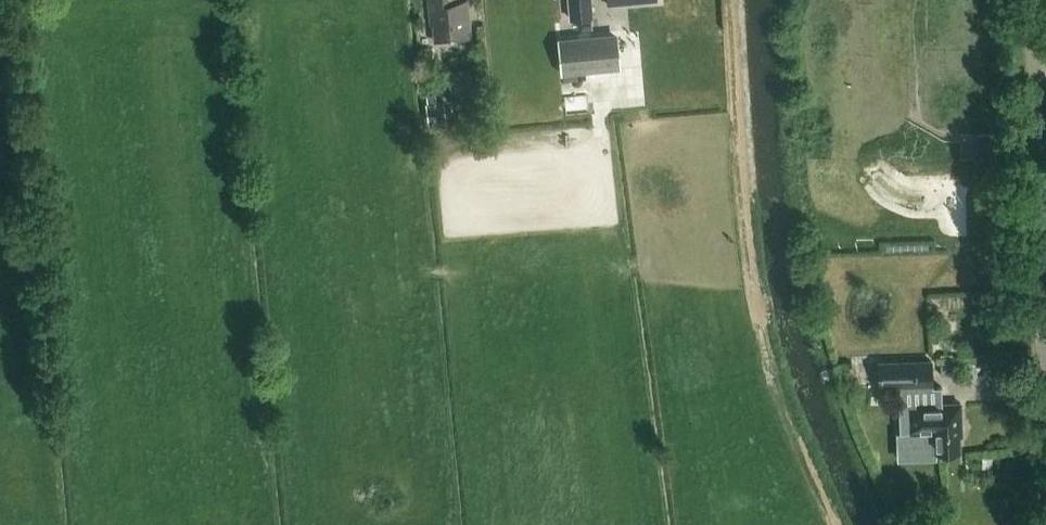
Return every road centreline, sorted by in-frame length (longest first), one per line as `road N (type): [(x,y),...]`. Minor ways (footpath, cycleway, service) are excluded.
road 1 (unclassified): [(1045,355),(1038,118)]

